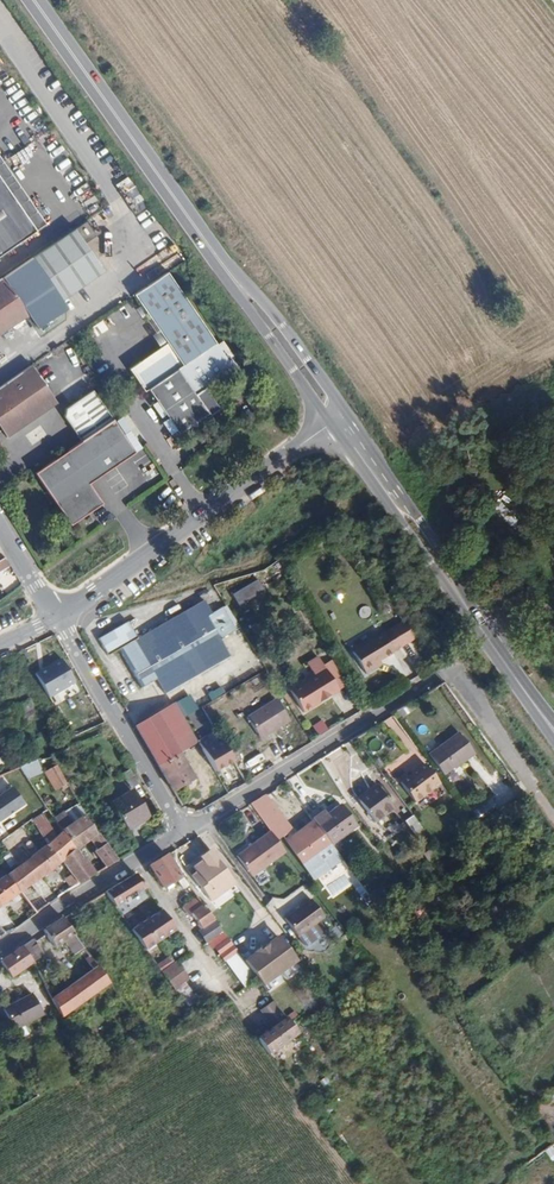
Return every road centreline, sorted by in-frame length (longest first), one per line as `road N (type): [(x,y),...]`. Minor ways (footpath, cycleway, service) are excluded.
road 1 (tertiary): [(58,616),(330,425)]
road 2 (secondary): [(216,258),(33,0)]
road 3 (residential): [(183,831),(448,668)]
road 4 (residential): [(58,616),(183,831)]
road 5 (secondary): [(475,620),(432,536),(347,413)]
road 6 (secondary): [(330,425),(475,620)]
road 7 (residential): [(183,831),(0,950)]
road 8 (secondary): [(347,413),(216,258)]
road 9 (secondary): [(216,258),(330,425)]
road 10 (residential): [(448,668),(529,778)]

